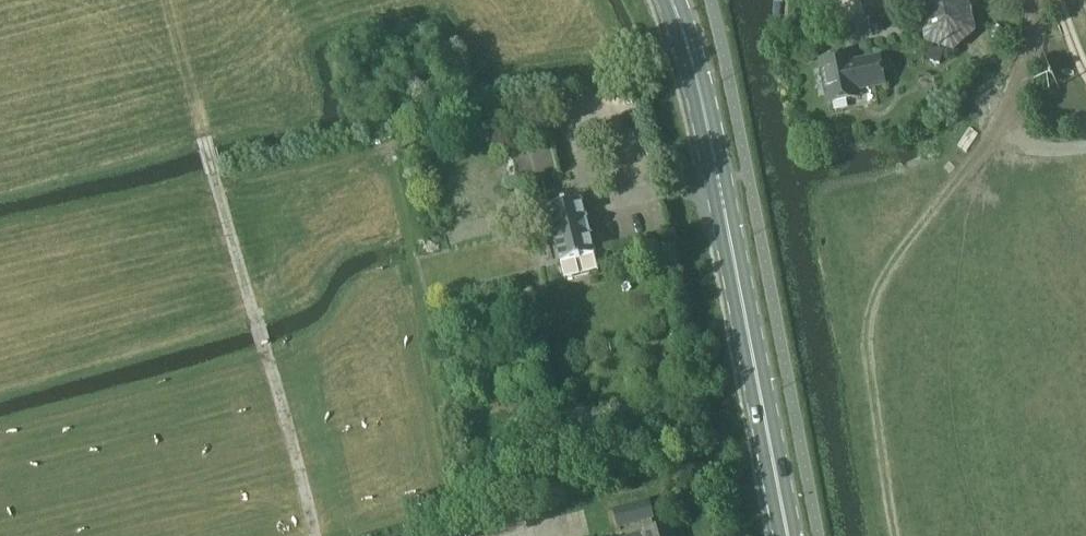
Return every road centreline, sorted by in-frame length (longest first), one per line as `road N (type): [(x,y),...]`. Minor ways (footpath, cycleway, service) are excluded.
road 1 (track): [(895,535),(869,319),(888,270),(1013,107),(1038,0)]
road 2 (secondary): [(790,535),(721,184),(671,0)]
road 3 (track): [(316,535),(204,142)]

